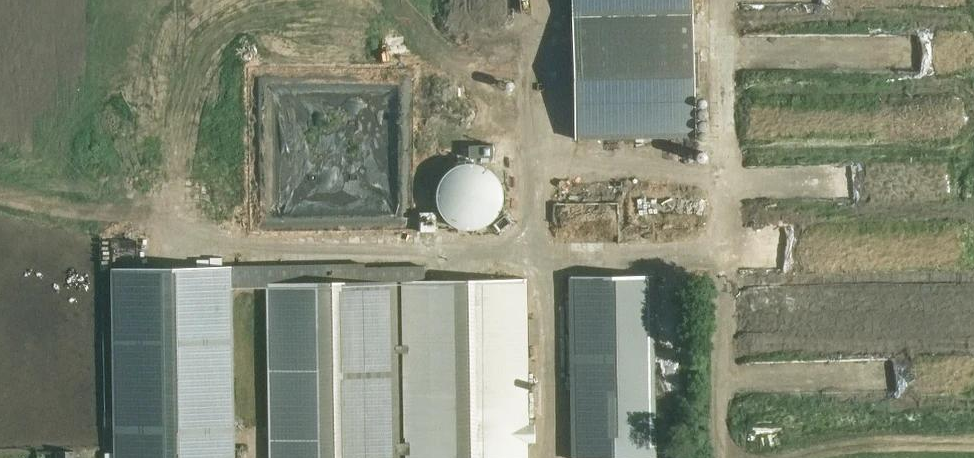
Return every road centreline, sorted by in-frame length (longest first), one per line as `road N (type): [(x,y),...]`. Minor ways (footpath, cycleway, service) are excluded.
road 1 (track): [(550,248),(532,203),(531,0)]

